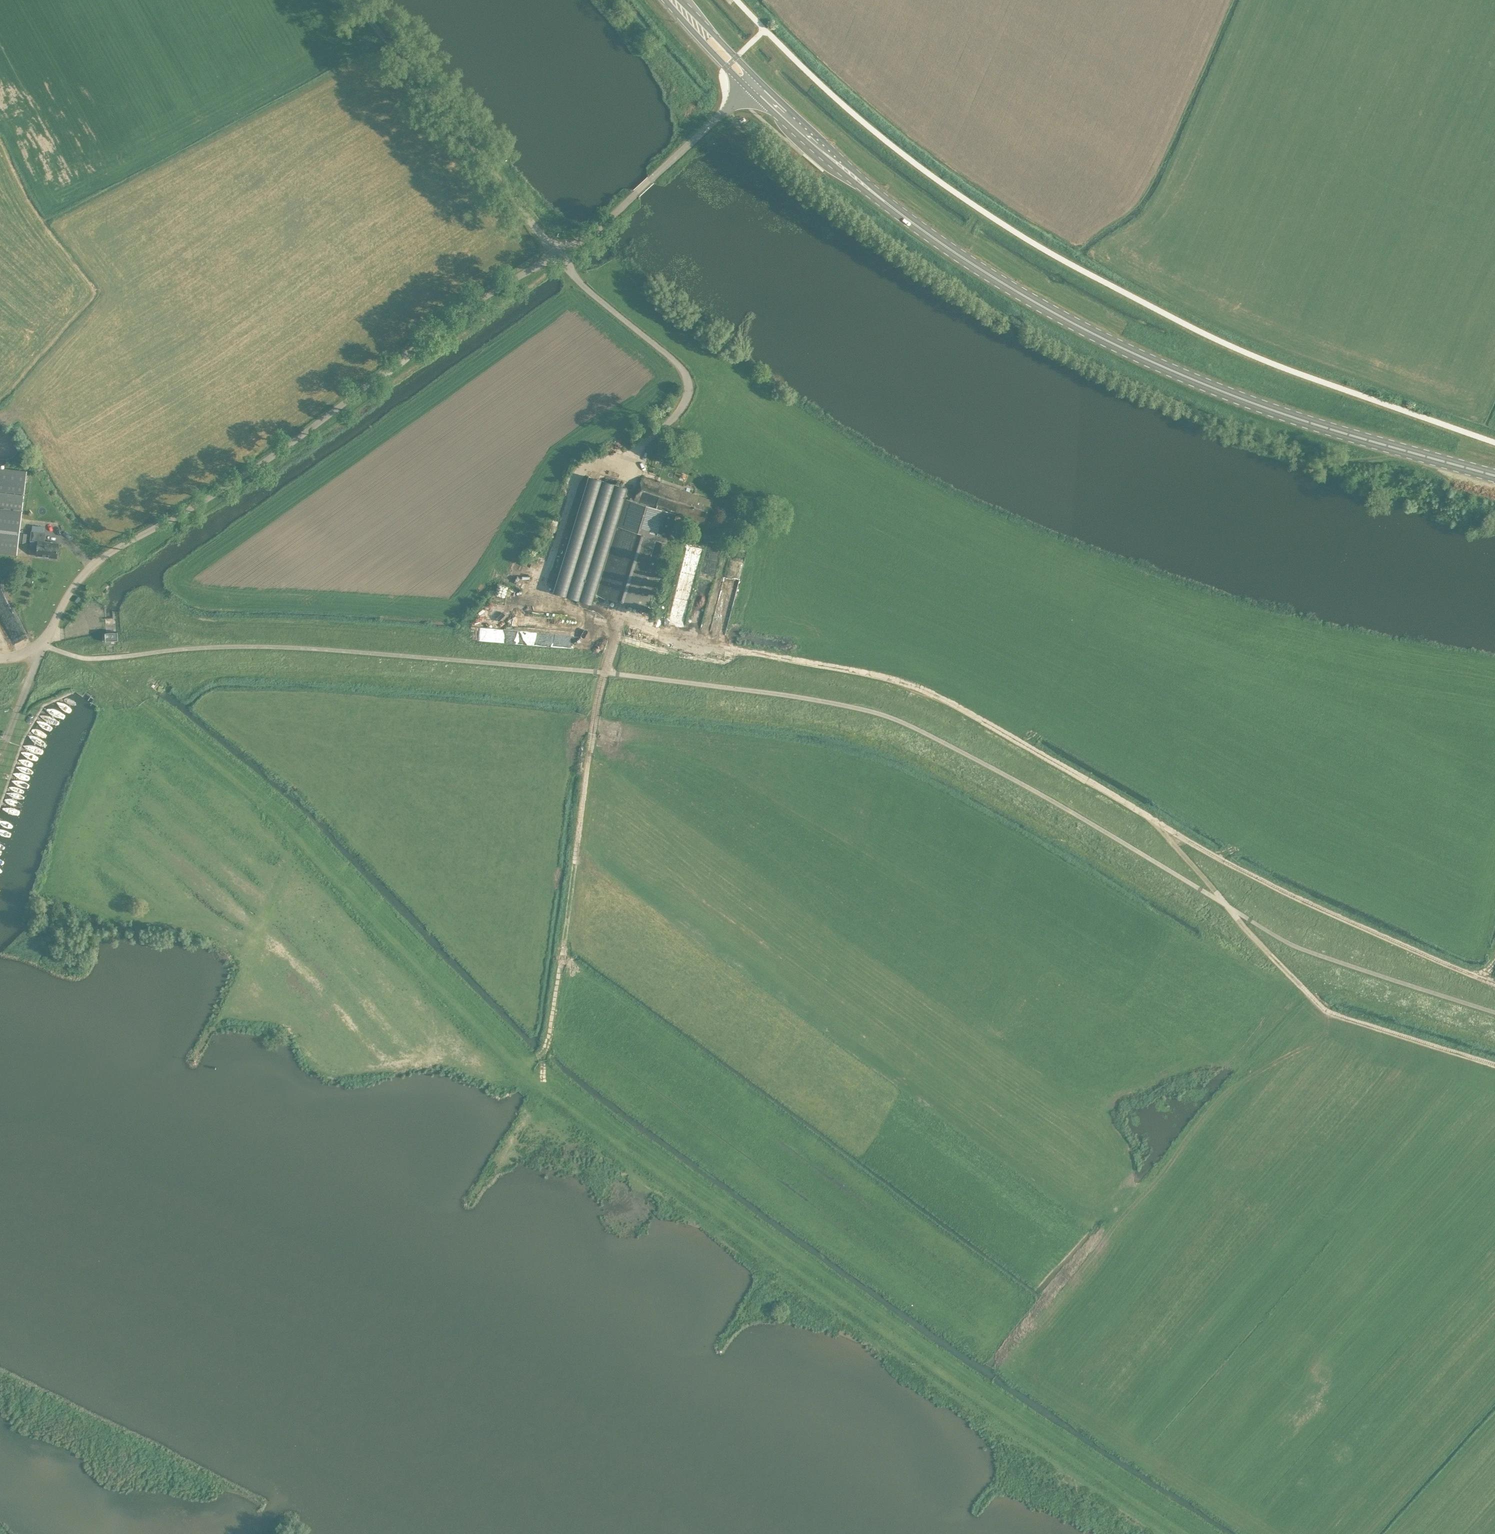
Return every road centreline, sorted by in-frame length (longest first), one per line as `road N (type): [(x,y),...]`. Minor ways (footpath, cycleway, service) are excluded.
road 1 (secondary): [(1494,474),(1308,420),(1176,371),(1022,293),(885,201)]
road 2 (unclassified): [(43,643),(89,566),(229,483),(487,292),(555,252)]
road 3 (unclassified): [(555,252),(356,0)]
road 4 (unclassified): [(555,252),(599,225),(747,87)]
road 5 (secondary): [(747,87),(885,201)]
road 6 (secondary): [(885,201),(756,78)]

